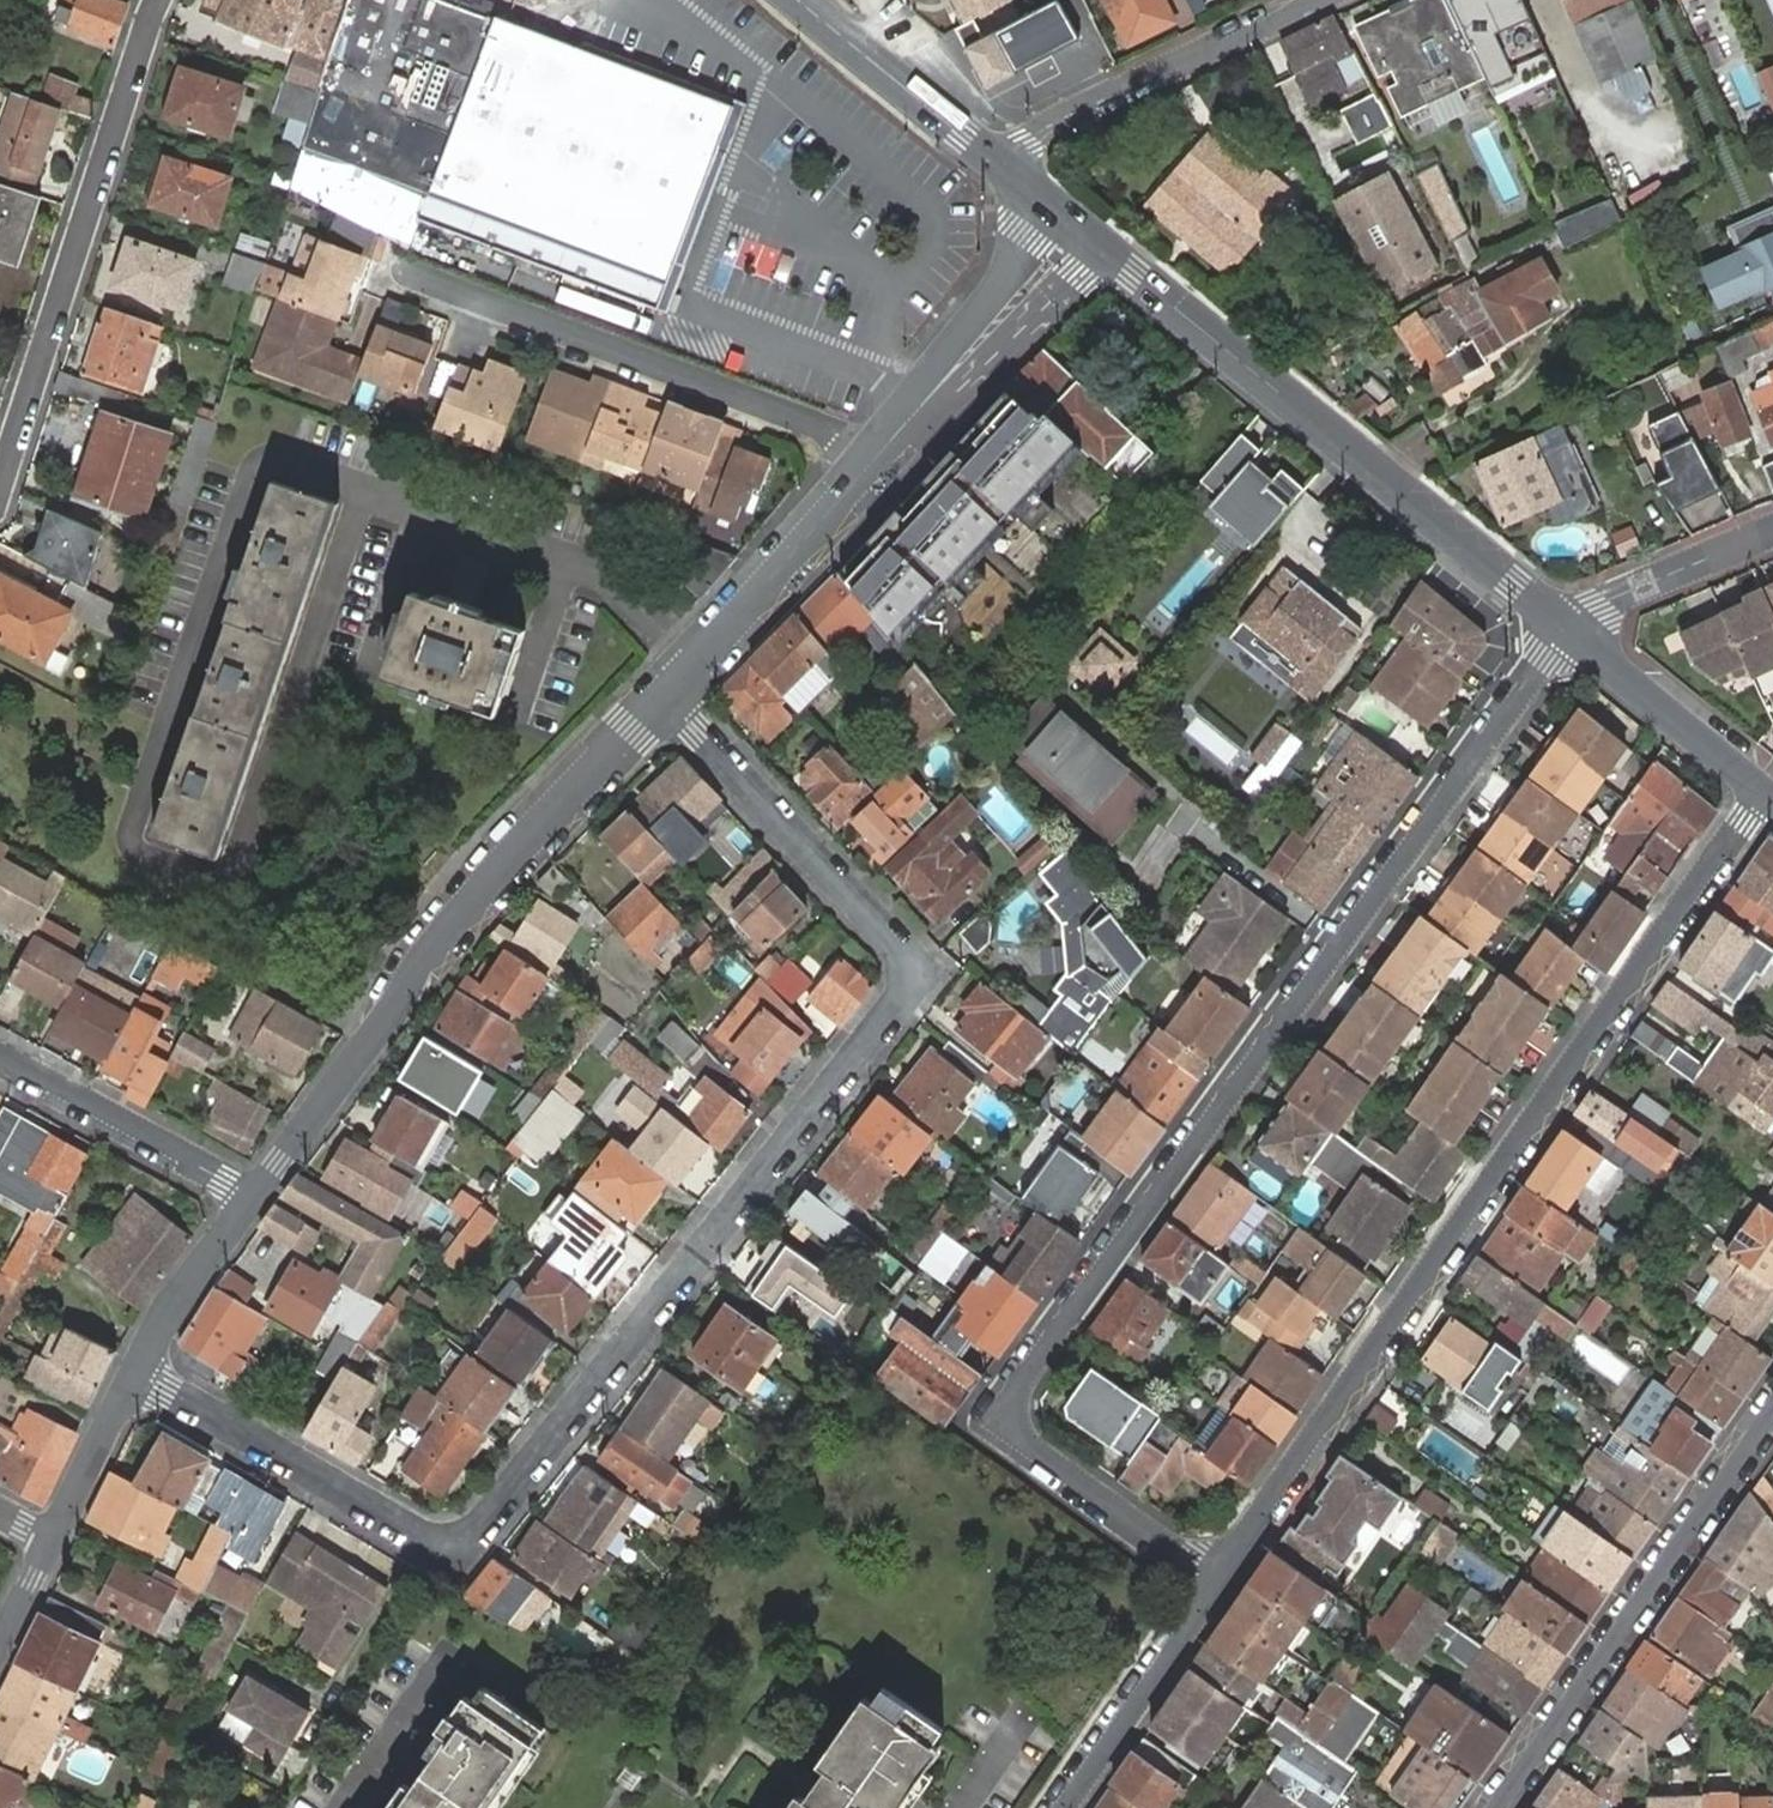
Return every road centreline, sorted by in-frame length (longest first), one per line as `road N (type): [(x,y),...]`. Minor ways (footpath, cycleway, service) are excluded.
road 1 (residential): [(135,1377),(420,1535),(456,1542),(500,1506),(894,1011),(915,975),(897,941),(665,698)]
road 2 (residential): [(1568,625),(1018,1386),(1009,1413),(1017,1438),(1221,1579)]
road 3 (residential): [(1768,789),(1221,1579)]
road 4 (residential): [(254,1196),(526,840),(665,698)]
road 5 (tertiary): [(1568,625),(1079,229)]
road 6 (residential): [(391,264),(824,424),(874,458)]
road 7 (residential): [(0,484),(161,0)]
road 8 (residential): [(1772,1413),(1498,1807)]
road 9 (residential): [(1310,0),(994,157)]
road 10 (residential): [(665,698),(874,458)]
road 11 (residential): [(874,458),(1079,229)]
road 12 (residential): [(254,1196),(0,1059)]
road 13 (residential): [(1221,1579),(1062,1807)]
road 14 (tertiary): [(1768,789),(1568,625)]
road 15 (tertiary): [(994,157),(812,0)]
road 16 (residential): [(1568,625),(1772,537)]
road 17 (residential): [(135,1377),(171,1307),(254,1196)]
road 18 (residential): [(53,1541),(135,1377)]

